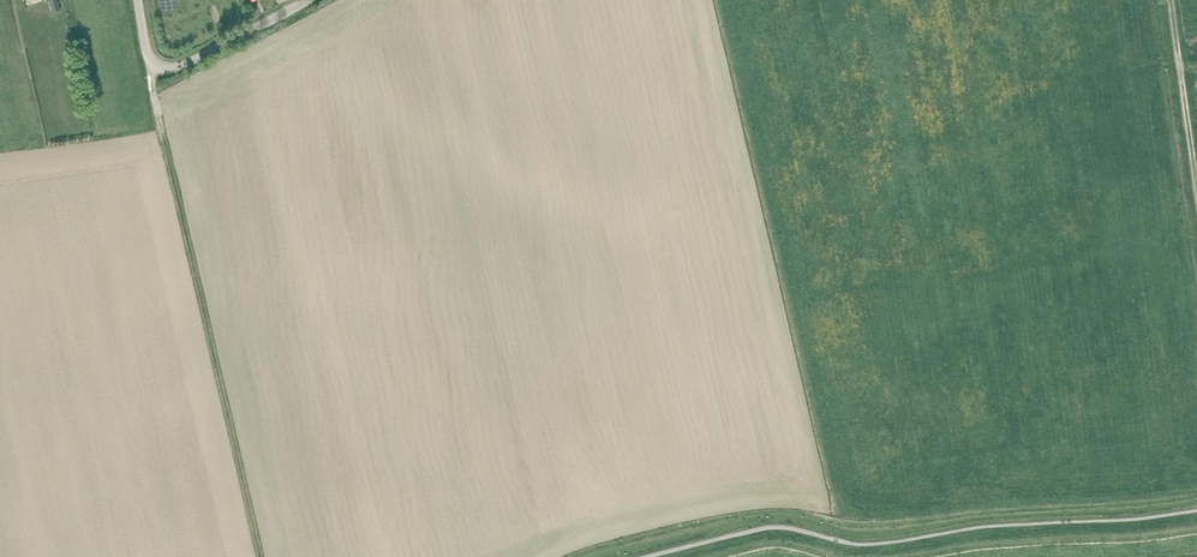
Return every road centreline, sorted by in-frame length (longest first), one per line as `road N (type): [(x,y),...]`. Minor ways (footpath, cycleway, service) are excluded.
road 1 (track): [(1196,211),(1168,0)]
road 2 (unclassified): [(156,66),(185,65),(309,0)]

